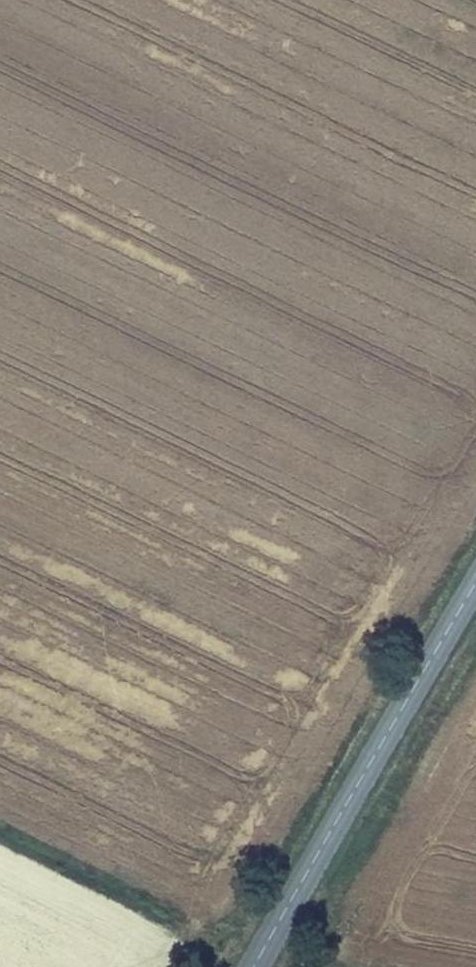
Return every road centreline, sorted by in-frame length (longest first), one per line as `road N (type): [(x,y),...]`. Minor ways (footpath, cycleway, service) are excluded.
road 1 (tertiary): [(256,966),(475,587)]

